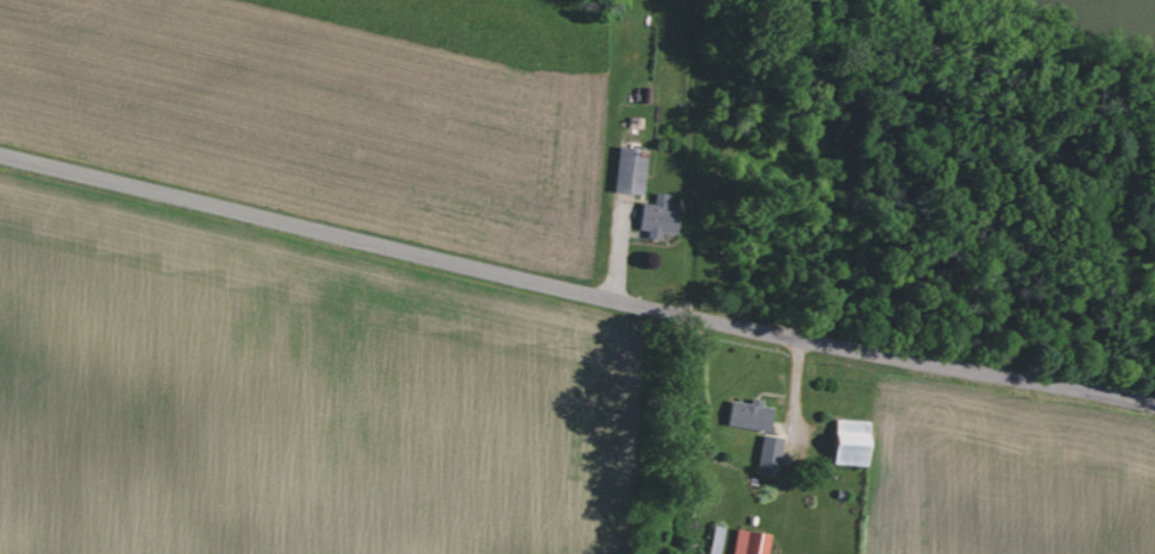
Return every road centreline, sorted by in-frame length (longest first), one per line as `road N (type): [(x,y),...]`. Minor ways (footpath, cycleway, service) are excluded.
road 1 (residential): [(0,148),(749,322),(1154,394)]

